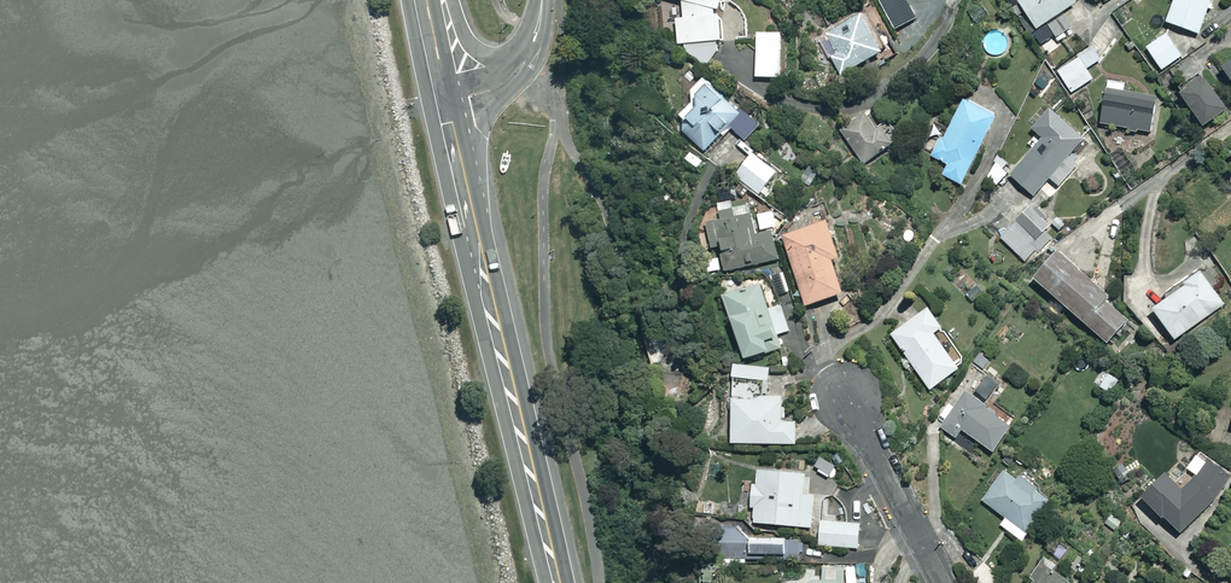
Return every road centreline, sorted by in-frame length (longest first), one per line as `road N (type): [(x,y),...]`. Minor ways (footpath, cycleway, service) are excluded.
road 1 (trunk): [(556,582),(447,101)]
road 2 (residential): [(843,392),(944,582)]
road 3 (residential): [(542,0),(533,43),(511,79),(447,101)]

